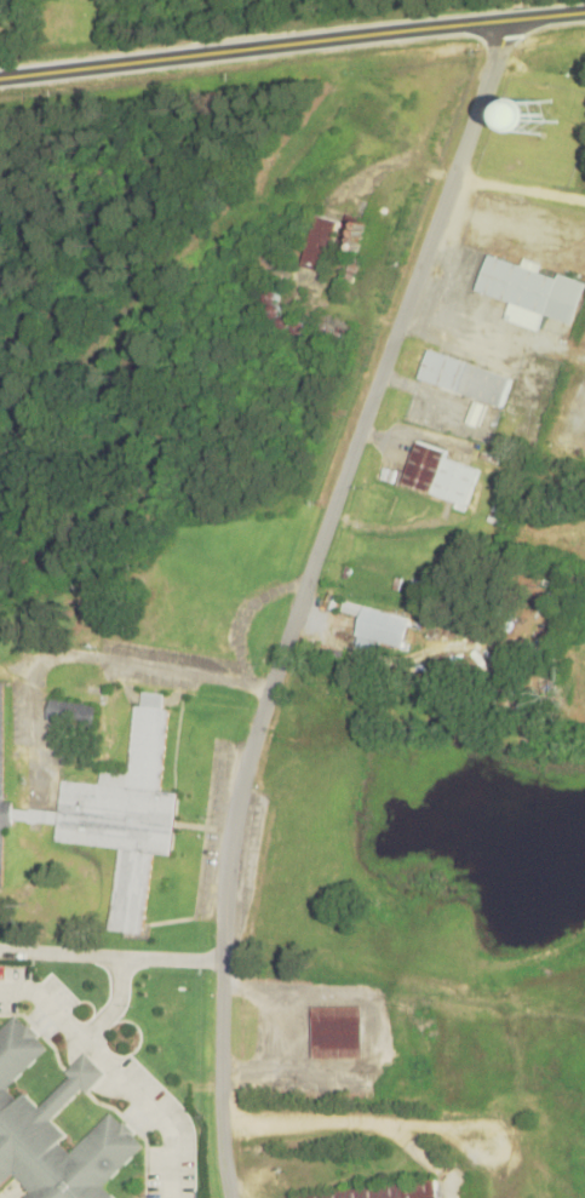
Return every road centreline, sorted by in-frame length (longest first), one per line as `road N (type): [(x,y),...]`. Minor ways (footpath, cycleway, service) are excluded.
road 1 (residential): [(231,1197),(220,1116),(224,882),(234,804),(503,19)]
road 2 (secondary): [(584,12),(0,77)]
road 3 (track): [(452,173),(584,199)]

